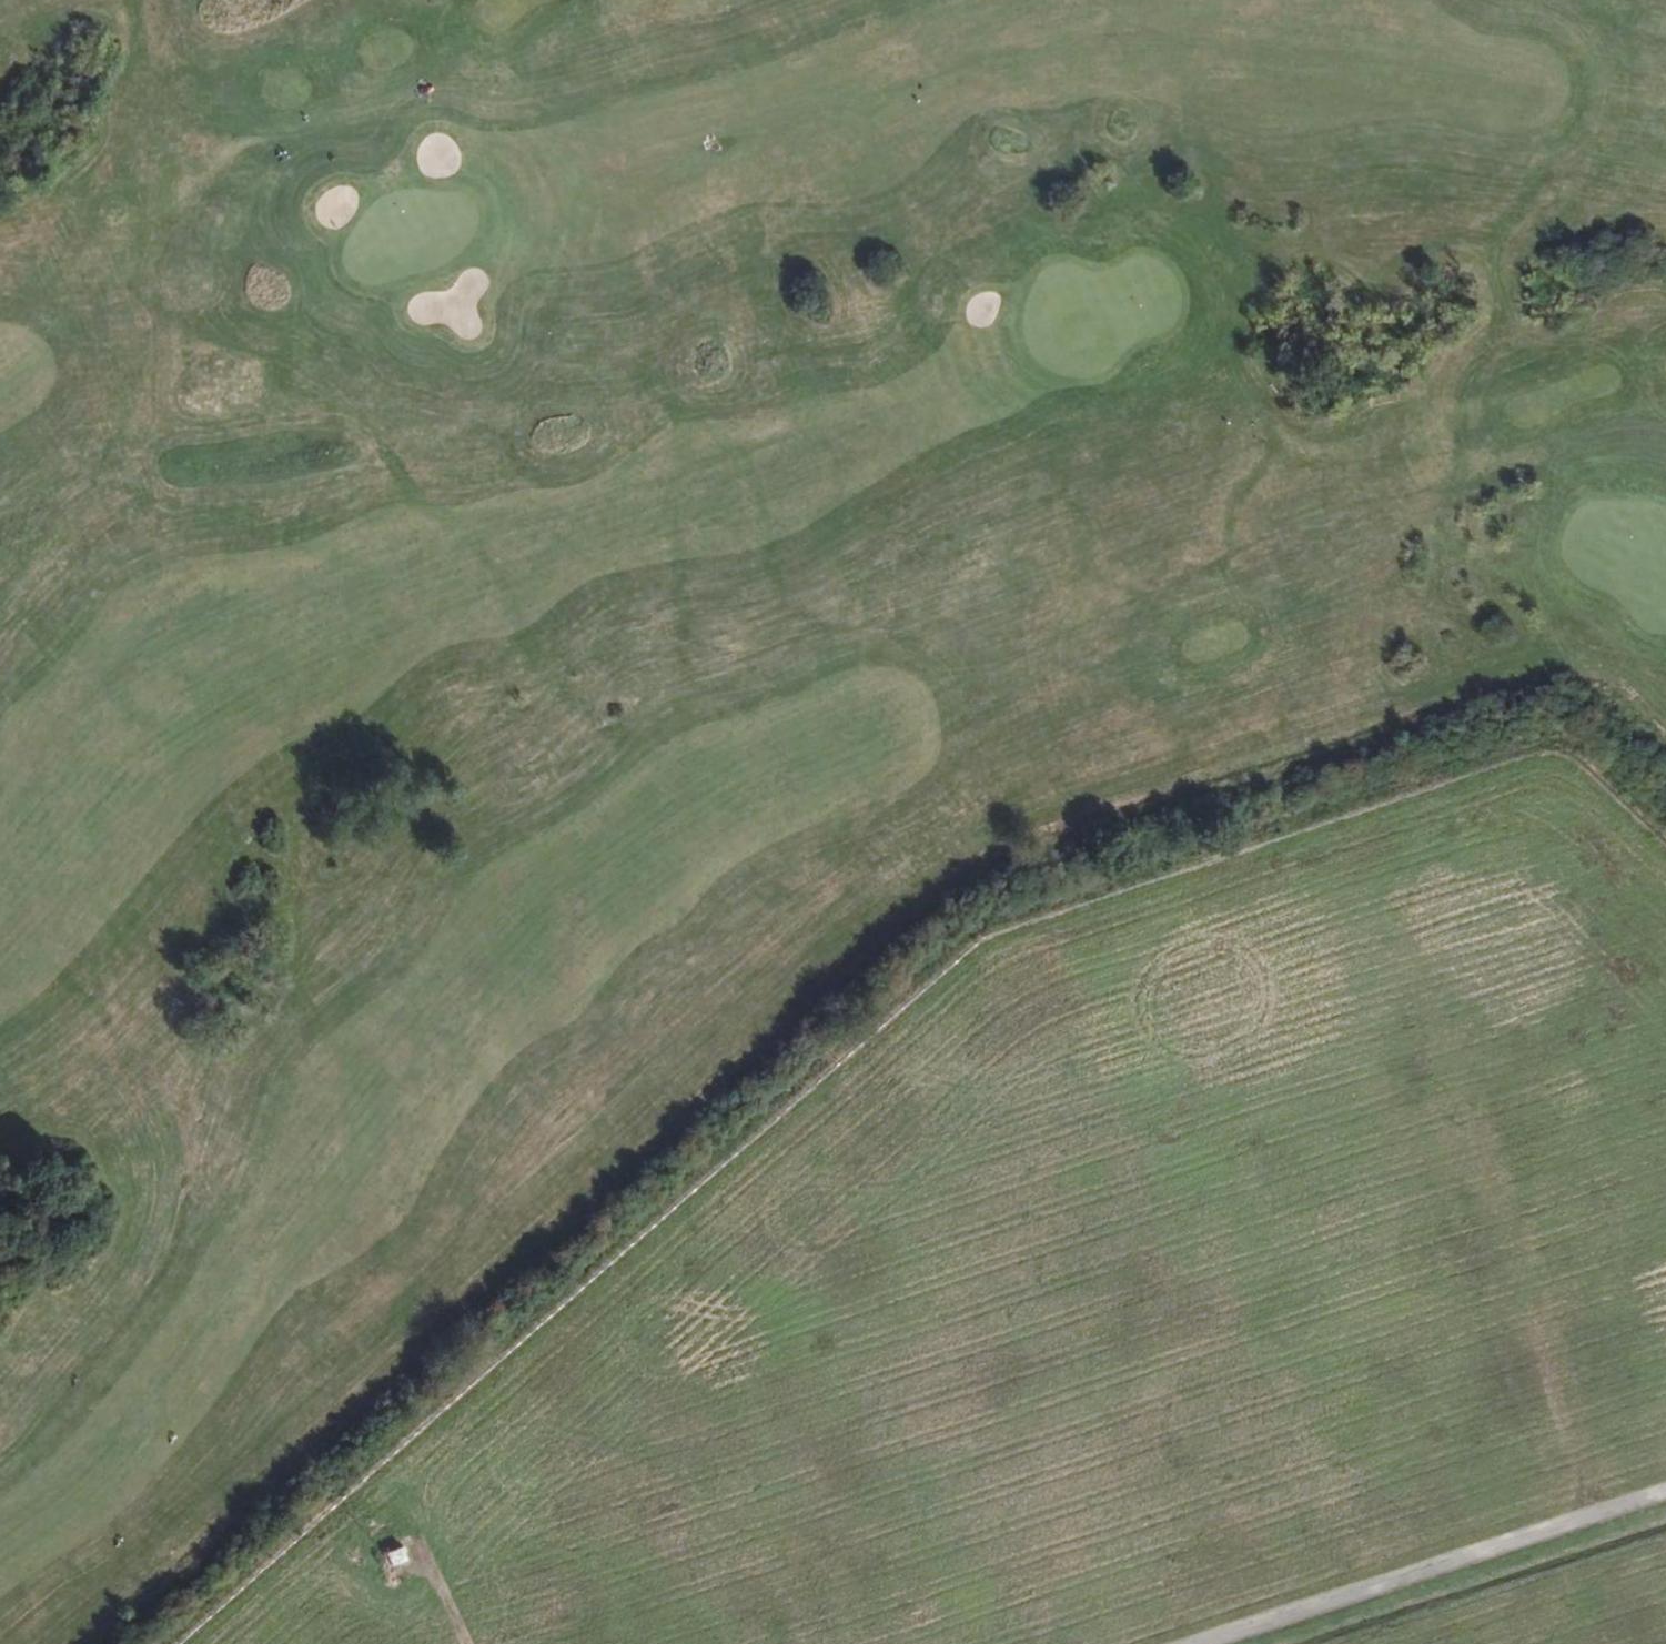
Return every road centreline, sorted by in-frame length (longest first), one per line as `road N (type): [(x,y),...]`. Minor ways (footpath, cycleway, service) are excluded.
road 1 (track): [(1665,1495),(1206,1643)]

